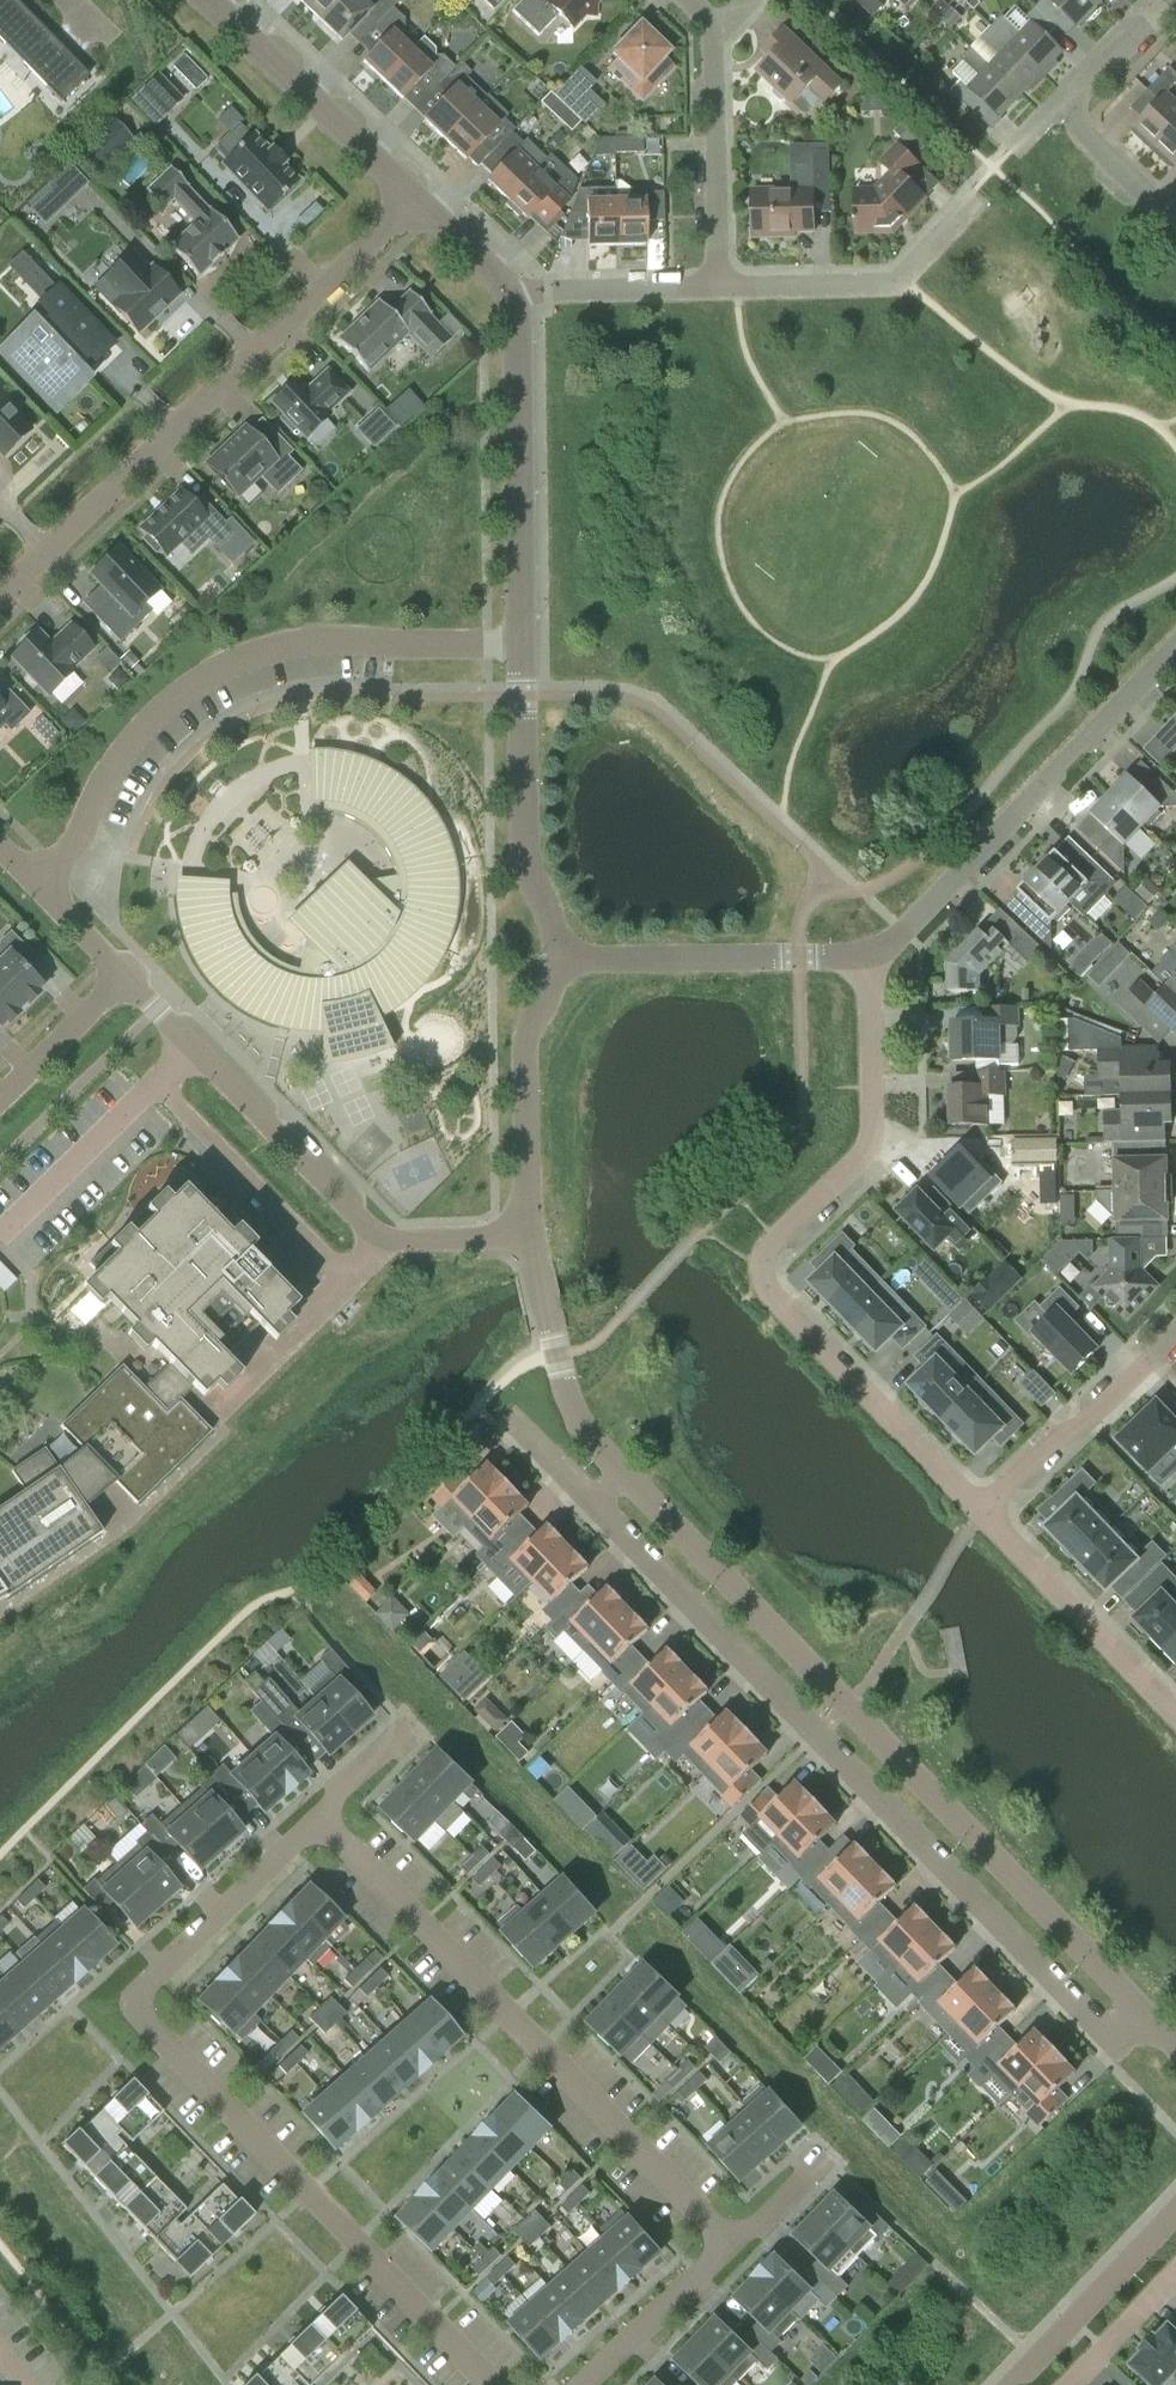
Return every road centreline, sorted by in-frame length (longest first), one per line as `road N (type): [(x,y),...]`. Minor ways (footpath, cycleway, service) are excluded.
road 1 (residential): [(589,1504),(1115,2049),(1146,2016)]
road 2 (residential): [(498,2384),(130,1996),(318,1816)]
road 3 (unclassified): [(1146,2016),(620,1475)]
road 4 (residential): [(983,1512),(764,1285),(760,1266),(873,1138),(871,956)]
road 5 (residential): [(318,1816),(732,2247)]
road 6 (residential): [(519,644),(329,640),(274,648),(219,669),(174,699),(132,742),(42,891)]
road 7 (residential): [(0,594),(416,203)]
road 8 (residential): [(127,977),(381,1242),(530,1234)]
road 9 (residential): [(1175,647),(905,935)]
road 10 (unclassified): [(519,644),(513,296)]
road 11 (unclassified): [(564,962),(526,866),(519,644)]
road 12 (residential): [(564,962),(871,956)]
road 13 (residential): [(973,194),(896,281),(718,287)]
road 14 (unclassified): [(530,1234),(526,1042),(564,962)]
road 15 (unclassified): [(416,203),(214,9)]
road 16 (residential): [(1175,1714),(983,1512)]
road 17 (residential): [(983,1512),(1175,1330)]
road 18 (unclassified): [(620,1475),(568,1409),(530,1234)]
road 19 (residential): [(718,287),(715,28)]
road 20 (unclassified): [(1006,2384),(1175,2212)]
road 21 (residential): [(718,287),(513,296)]
road 22 (residential): [(591,2384),(732,2247)]
road 23 (residential): [(0,1104),(127,977)]
road 24 (residential): [(1175,222),(1077,124),(1074,107)]
road 25 (residential): [(1175,2272),(1070,2384)]
road 26 (residential): [(1074,107),(1076,89),(1166,0)]
road 27 (unclassified): [(513,296),(416,203)]
road 28 (residential): [(318,1816),(409,1726)]
road 29 (residential): [(732,2247),(824,2159)]
road 30 (residential): [(127,977),(42,891)]

